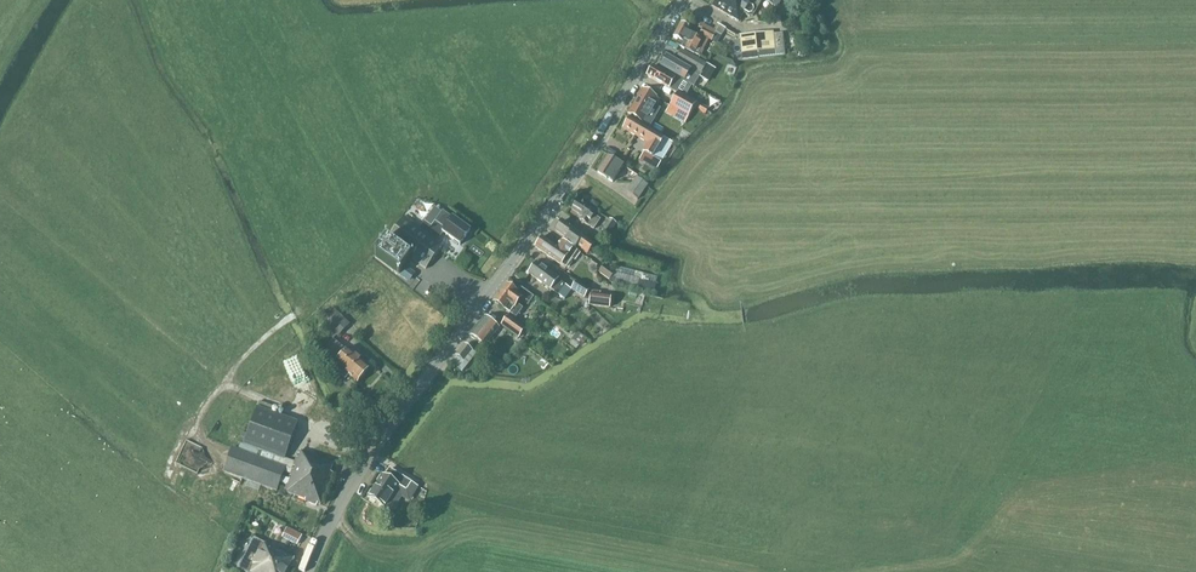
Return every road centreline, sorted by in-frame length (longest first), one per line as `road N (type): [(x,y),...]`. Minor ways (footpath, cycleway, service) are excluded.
road 1 (tertiary): [(308,571),(381,438),(607,130),(684,0)]

